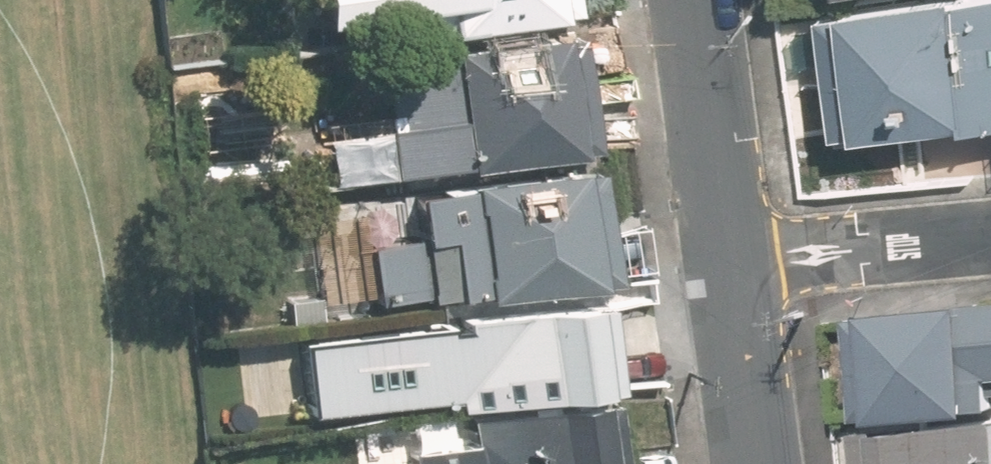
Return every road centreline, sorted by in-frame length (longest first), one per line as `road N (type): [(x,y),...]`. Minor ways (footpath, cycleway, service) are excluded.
road 1 (residential): [(990,233),(727,259)]
road 2 (tertiary): [(727,259),(691,0)]
road 3 (tertiary): [(756,463),(727,259)]

